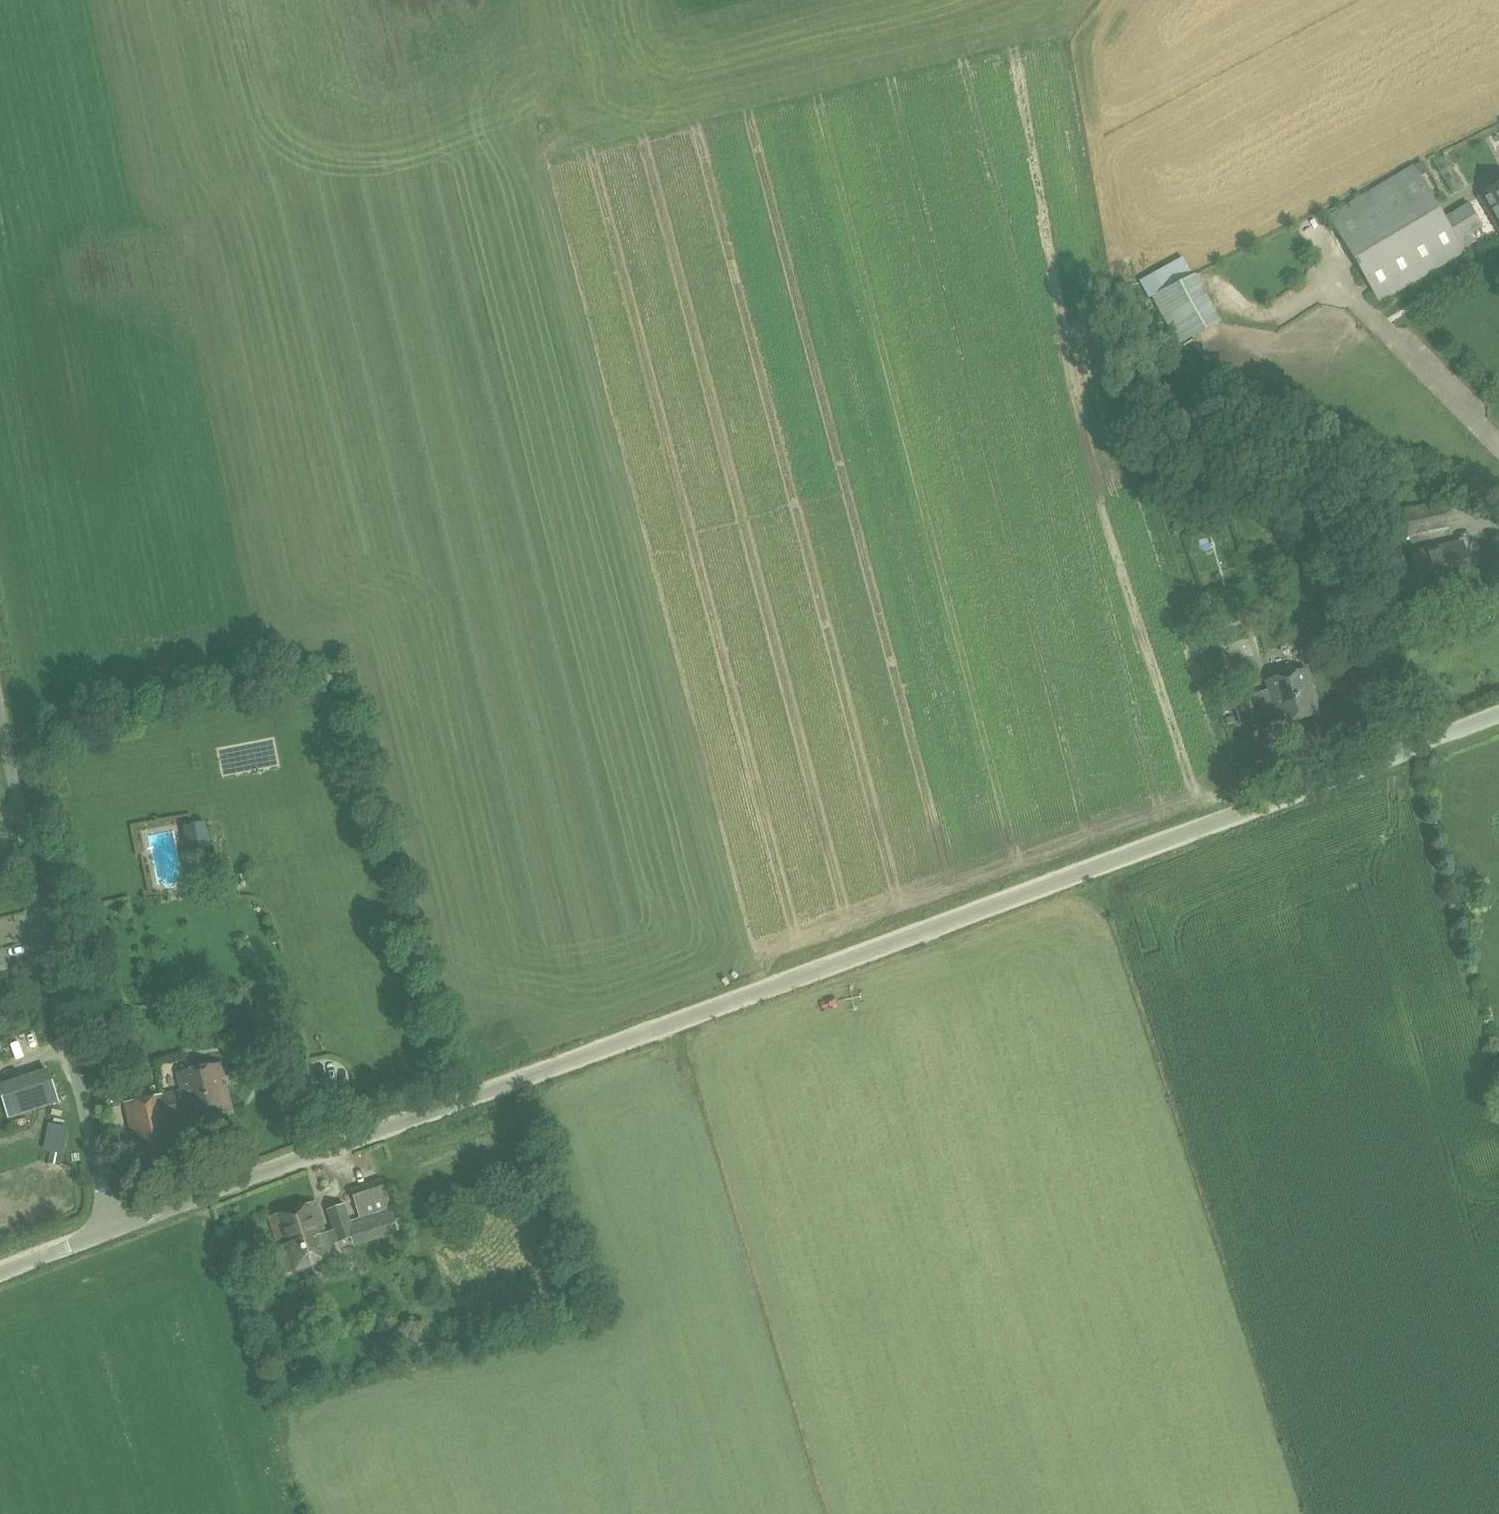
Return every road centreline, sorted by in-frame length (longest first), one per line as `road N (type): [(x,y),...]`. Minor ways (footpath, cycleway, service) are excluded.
road 1 (unclassified): [(112,1226),(1498,713)]
road 2 (unclassified): [(112,1226),(0,721)]
road 3 (unclassified): [(0,1270),(112,1226)]

